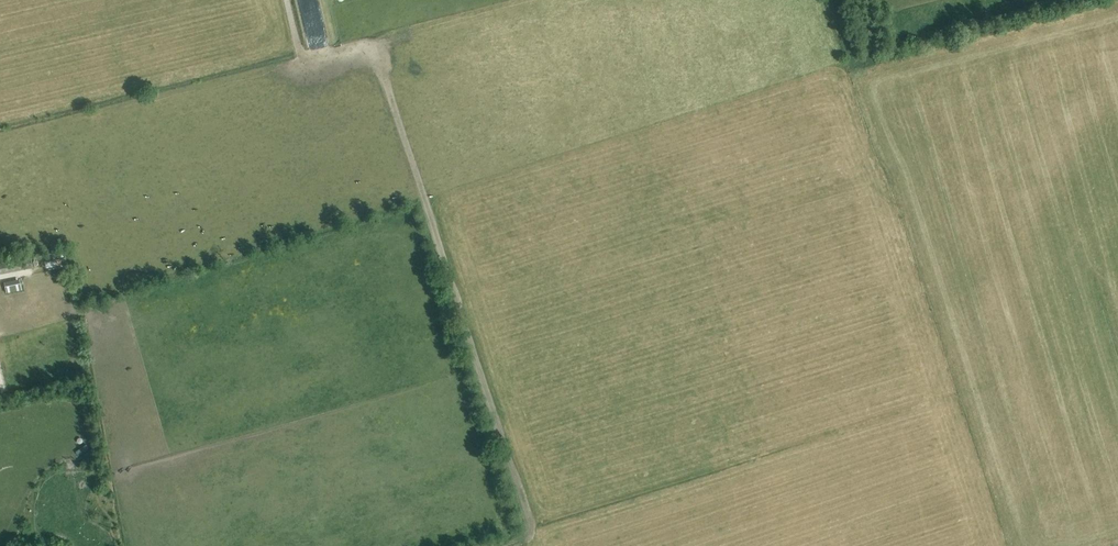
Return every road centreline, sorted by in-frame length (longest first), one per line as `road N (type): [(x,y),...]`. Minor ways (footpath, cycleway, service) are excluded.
road 1 (track): [(512,545),(514,494),(379,60),(362,46),(302,54),(285,0)]

